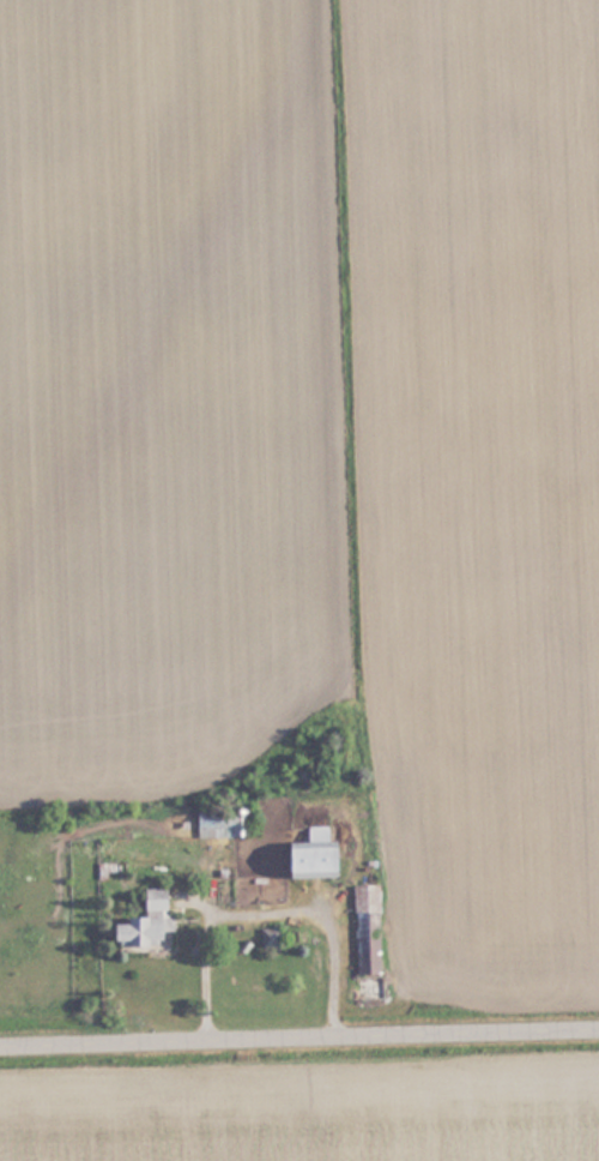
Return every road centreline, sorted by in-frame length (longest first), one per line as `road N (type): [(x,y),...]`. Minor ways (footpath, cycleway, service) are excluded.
road 1 (secondary): [(0,1047),(598,1029)]

